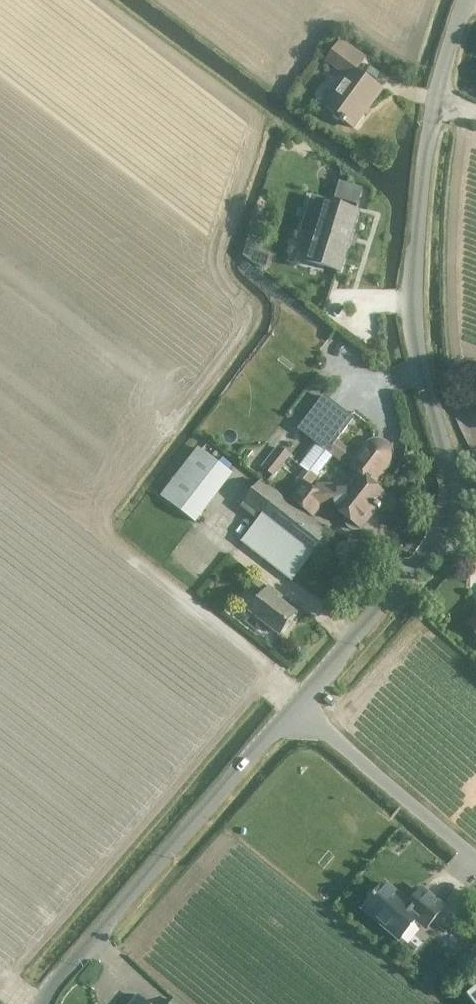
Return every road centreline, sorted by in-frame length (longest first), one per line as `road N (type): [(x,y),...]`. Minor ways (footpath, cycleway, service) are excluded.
road 1 (unclassified): [(44,1003),(440,533),(453,483),(416,344),(411,287),(422,172),(463,0)]

